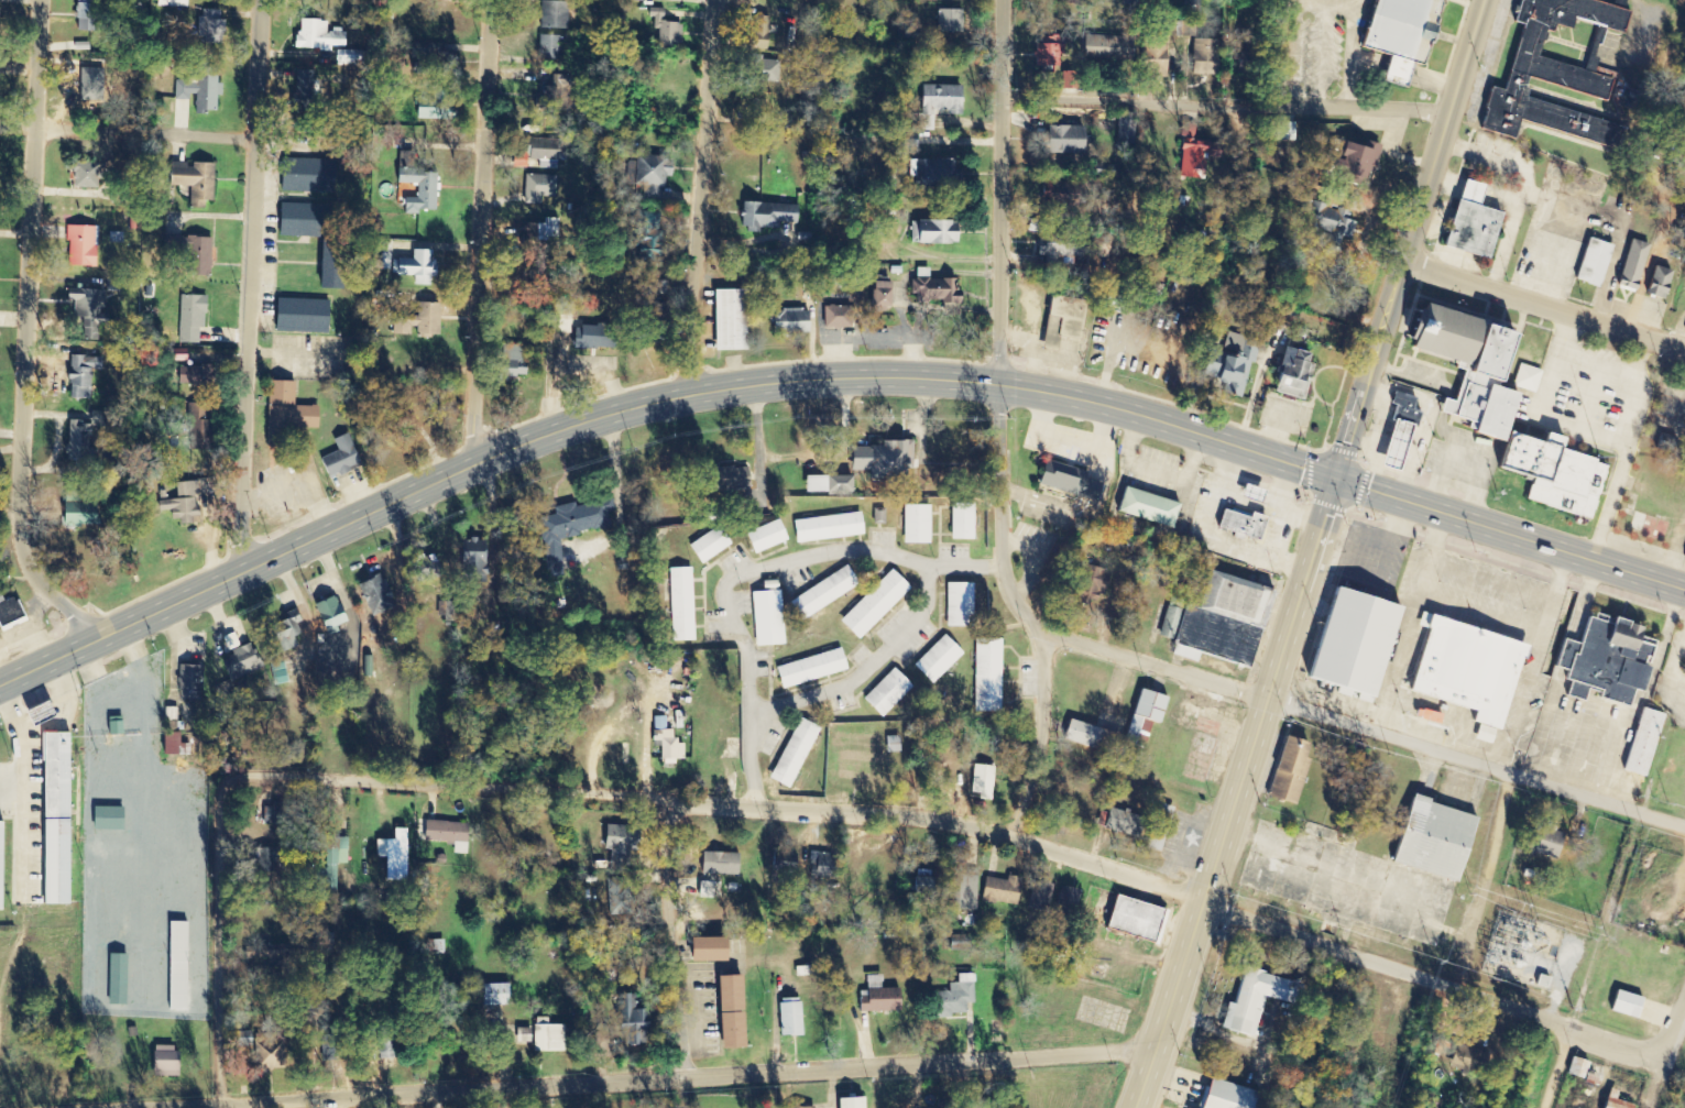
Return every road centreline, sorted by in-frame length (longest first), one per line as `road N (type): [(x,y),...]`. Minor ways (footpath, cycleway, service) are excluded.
road 1 (residential): [(215,876),(225,819),(242,798),(282,786),(941,819),(1660,1061)]
road 2 (secondary): [(0,683),(470,457),(687,395),(851,379),(998,384),(1152,419),(1339,479)]
road 3 (residential): [(247,1107),(1157,1050)]
road 4 (residential): [(102,637),(35,584),(14,556),(9,523),(25,0)]
road 5 (residential): [(1684,821),(1039,628)]
road 6 (secondary): [(1137,1107),(1339,479)]
road 7 (residential): [(231,574),(248,0)]
road 8 (secondary): [(1339,479),(1486,0)]
road 9 (residential): [(1013,837),(1042,720),(1039,628),(1013,597),(1000,540),(998,384)]
road 10 (residential): [(470,457),(485,0)]
road 11 (residential): [(1004,114),(1448,112)]
road 12 (residential): [(687,395),(704,0)]
road 13 (residential): [(998,384),(1005,0)]
road 14 (secondary): [(1339,479),(1684,590)]
road 15 (residential): [(1684,349),(1403,255)]
road 16 (residential): [(682,1078),(667,943),(664,808)]
road 17 (residential): [(242,153),(0,145)]
road 18 (residential): [(214,1107),(206,994),(215,876)]

